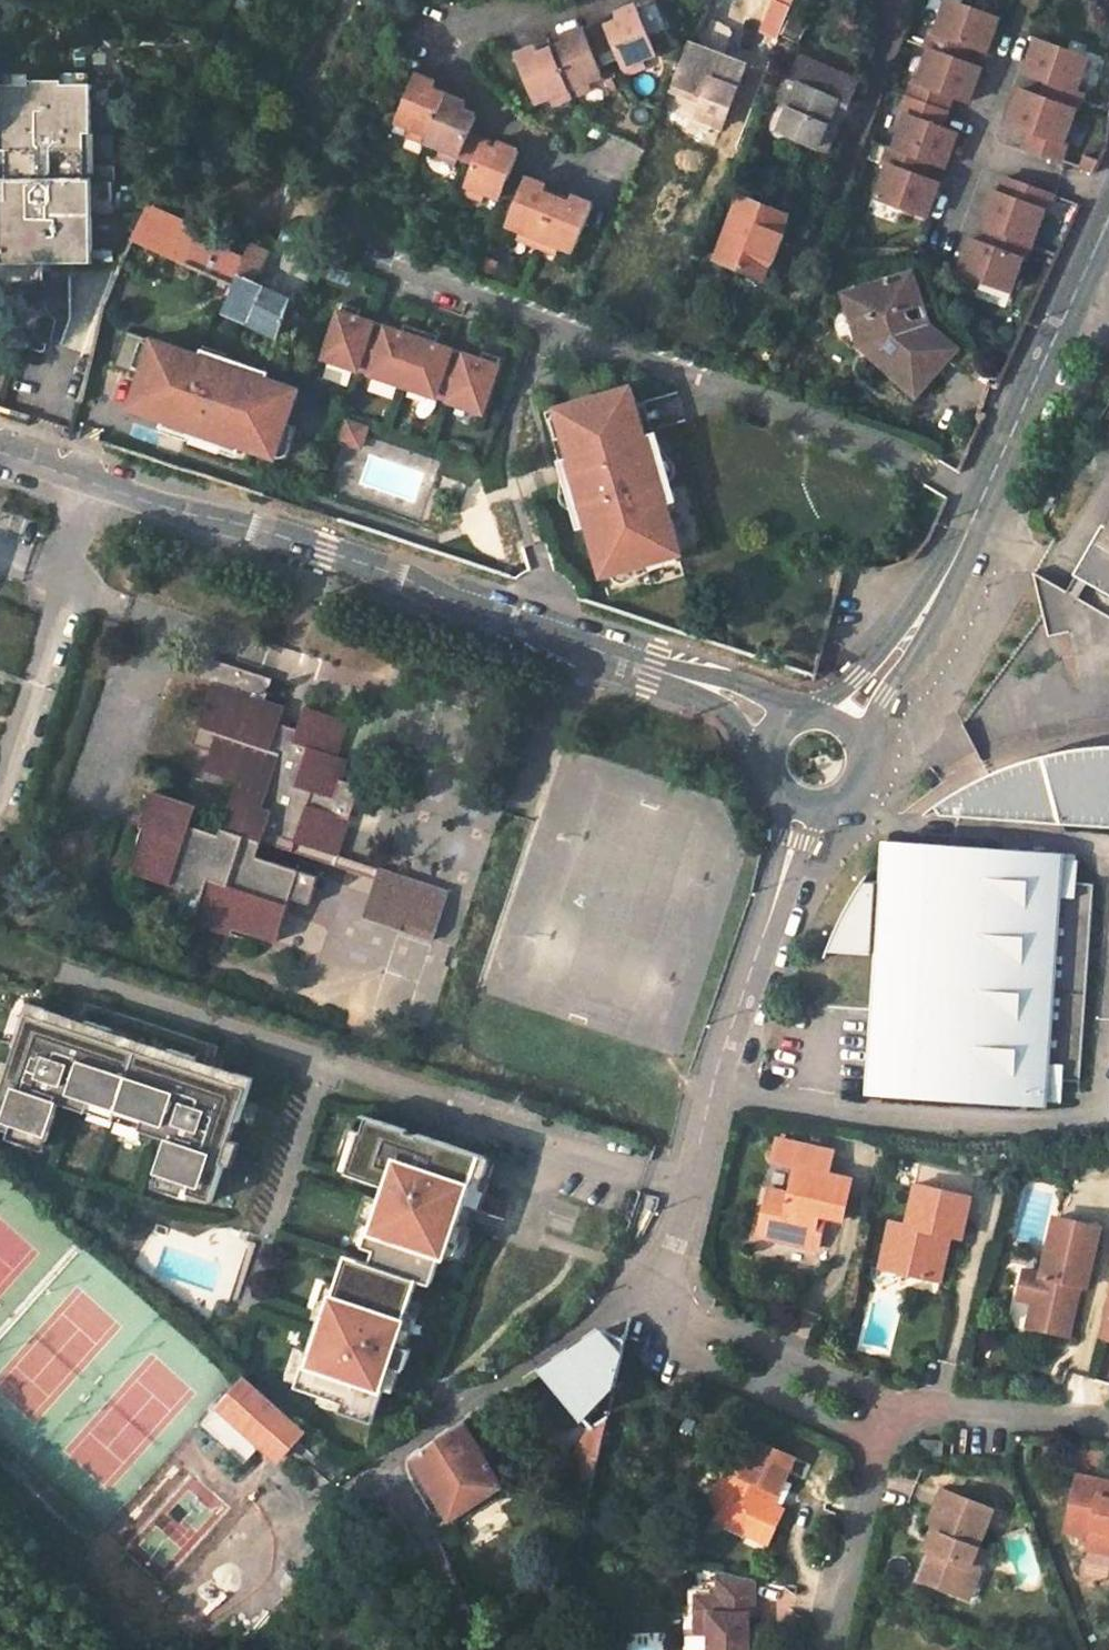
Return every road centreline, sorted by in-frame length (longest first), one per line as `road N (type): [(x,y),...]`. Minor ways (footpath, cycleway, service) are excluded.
road 1 (residential): [(482,1649),(387,1462),(663,1270),(802,811)]
road 2 (unclassified): [(0,448),(412,578),(706,690),(775,743)]
road 3 (unclassified): [(840,725),(919,621),(1108,212)]
road 4 (unclassified): [(802,811),(833,810),(856,792),(864,762),(840,725)]

